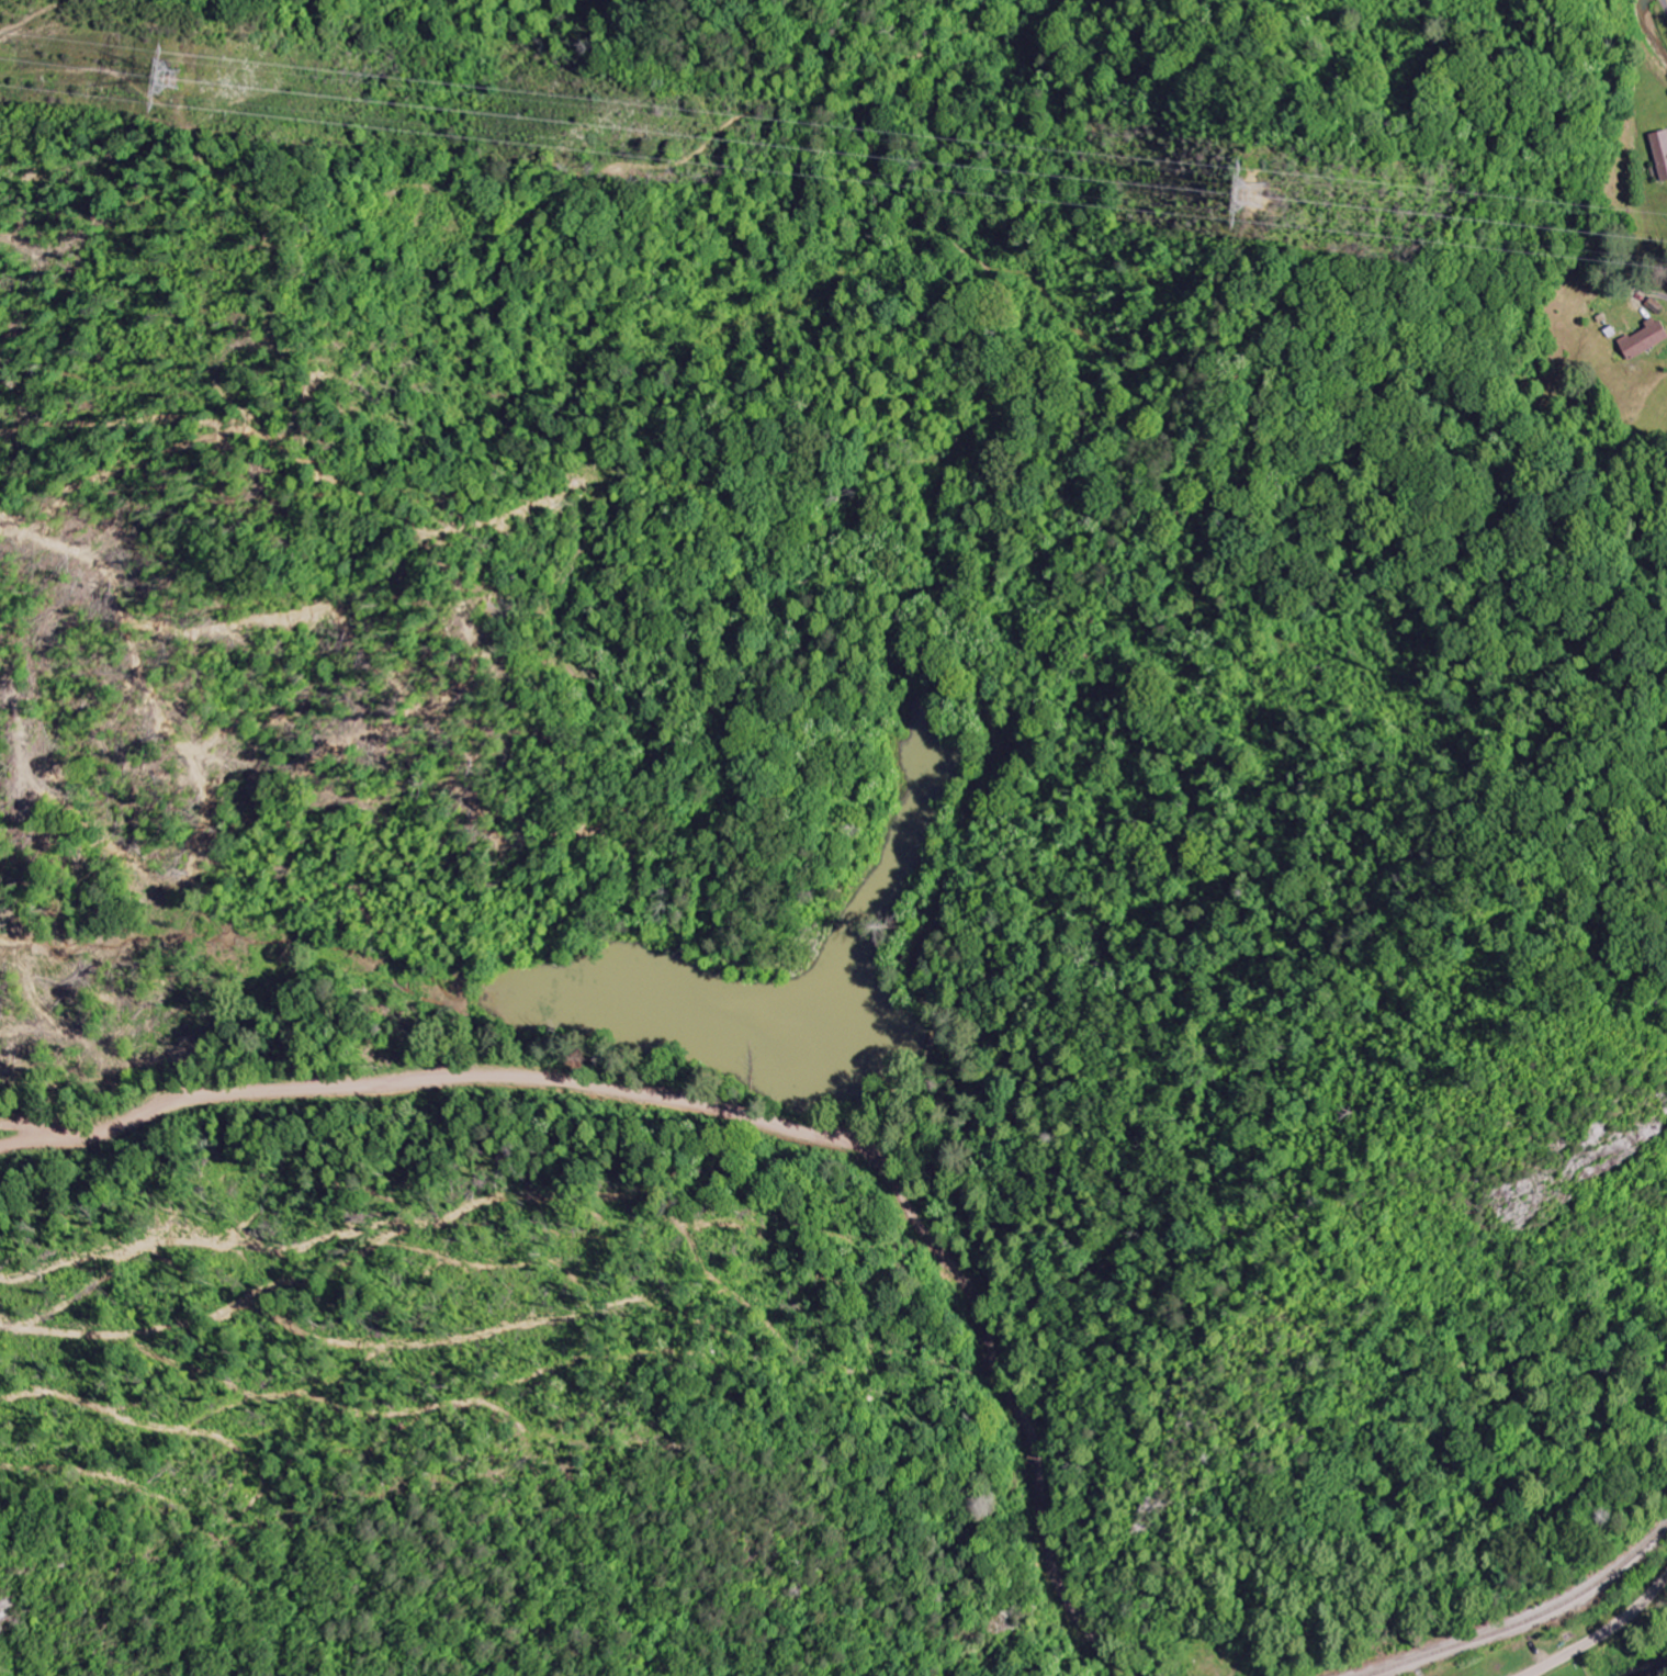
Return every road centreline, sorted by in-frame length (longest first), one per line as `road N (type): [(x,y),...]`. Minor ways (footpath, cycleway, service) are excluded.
road 1 (residential): [(1126,1675),(1046,1621),(957,1405),(926,1214),(882,1190),(789,1113),(692,1060),(605,1020),(102,1104),(0,1095)]
road 2 (tertiary): [(1526,1675),(1623,1621),(1666,1578)]

